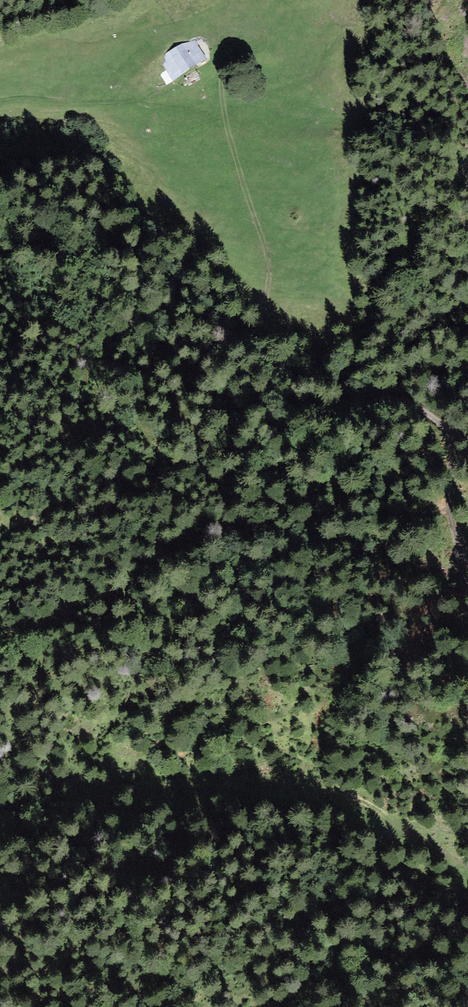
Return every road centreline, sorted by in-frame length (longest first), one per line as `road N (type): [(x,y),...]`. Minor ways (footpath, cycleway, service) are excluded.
road 1 (track): [(467,606),(416,568),(405,531),(400,423),(367,401),(268,366),(253,328),(266,261),(222,100)]
road 2 (track): [(467,996),(382,841),(467,793)]
road 3 (track): [(222,100),(0,96)]

